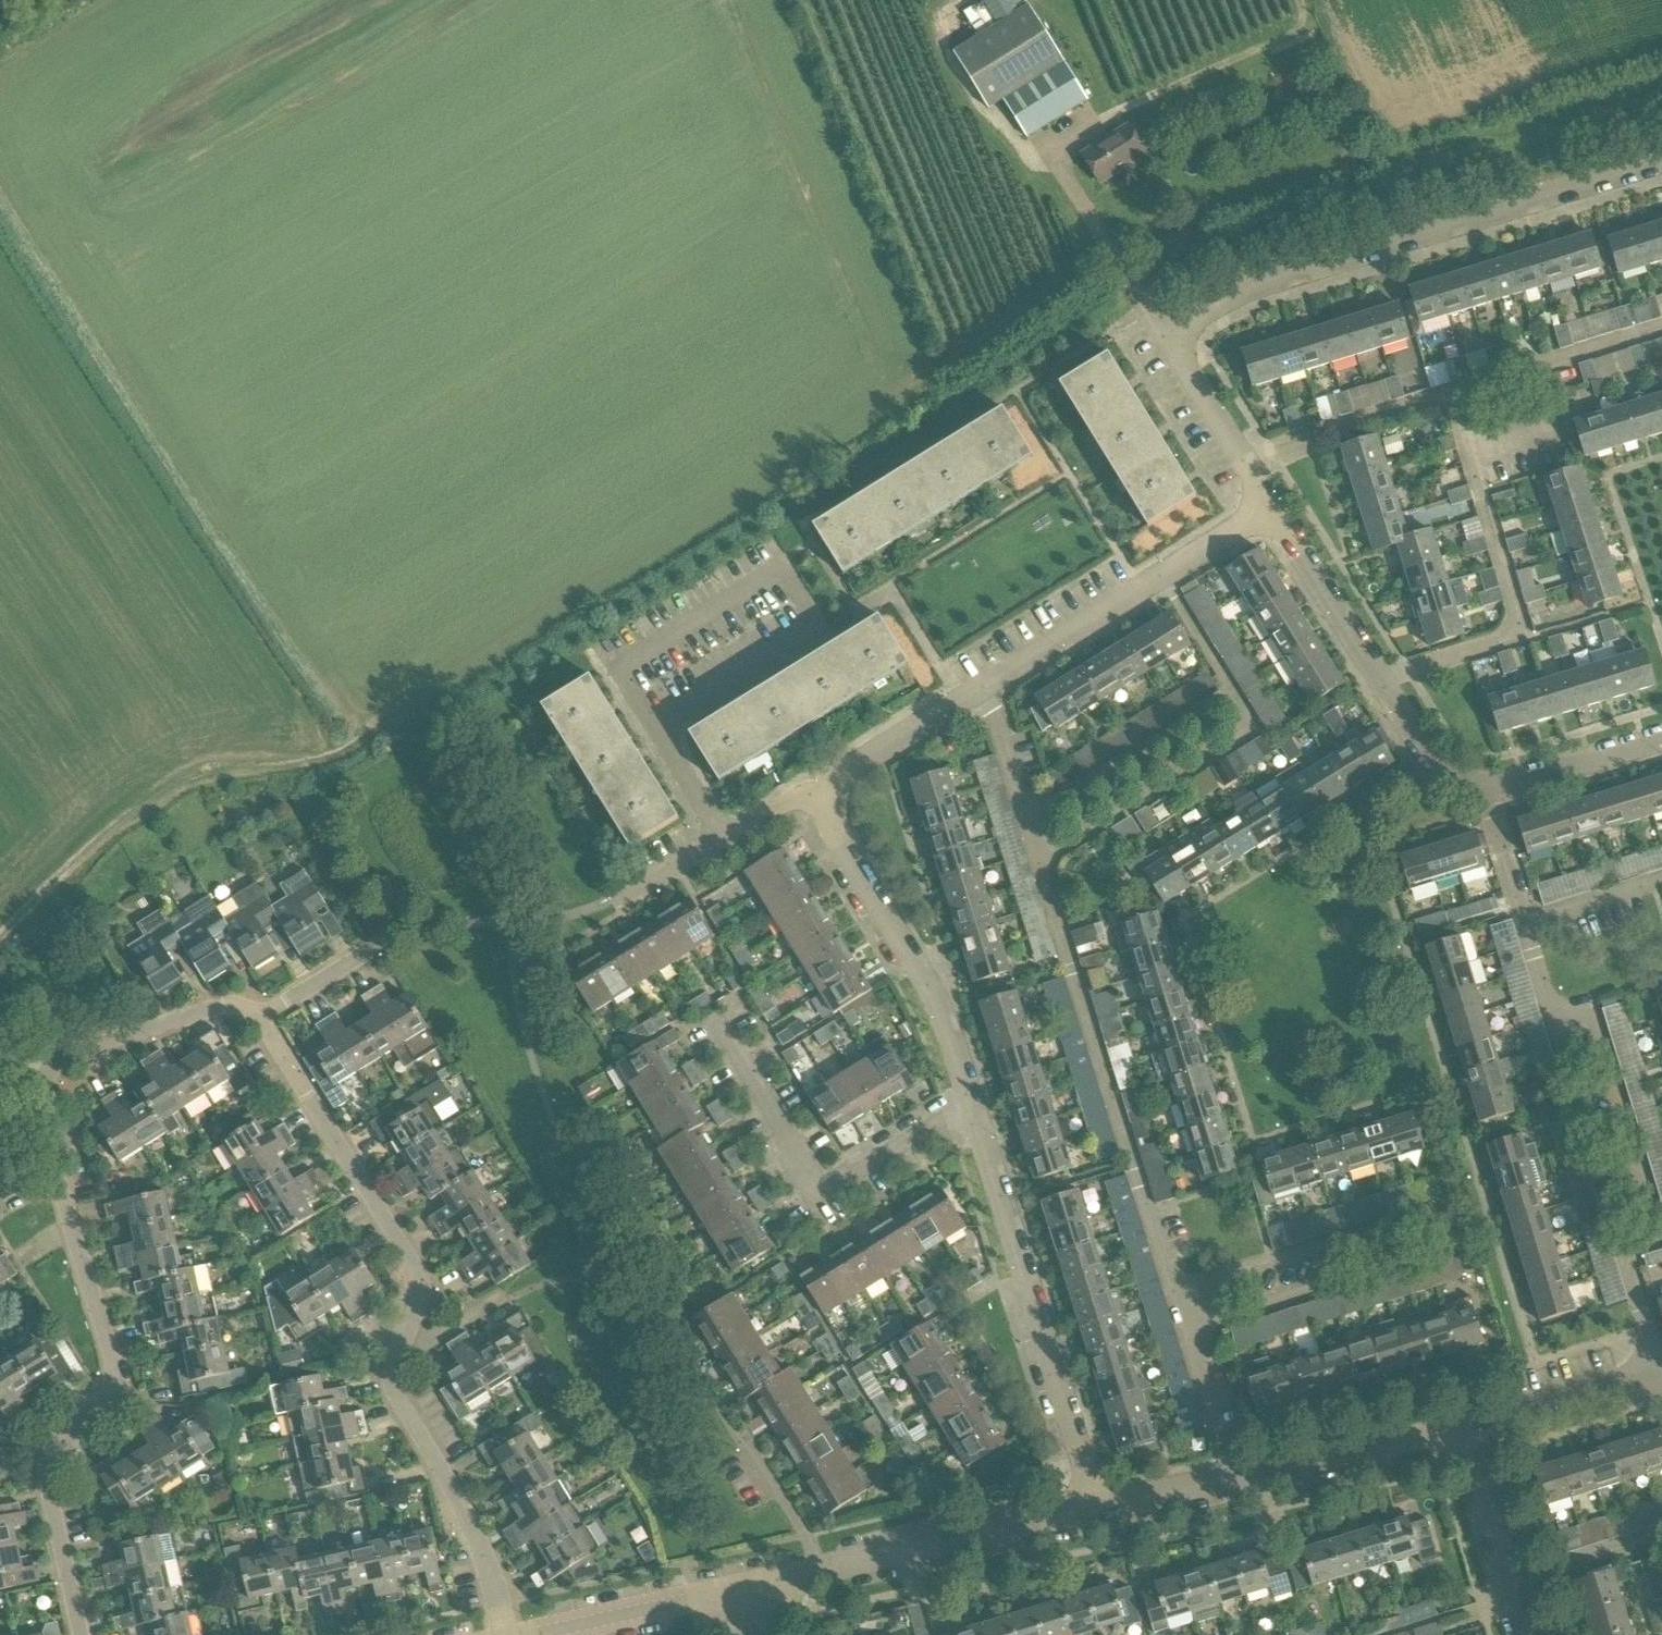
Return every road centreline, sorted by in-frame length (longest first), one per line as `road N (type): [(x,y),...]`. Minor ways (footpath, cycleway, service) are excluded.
road 1 (residential): [(260,1017),(422,1279),(393,1370),(396,1393),(465,1511),(507,1634)]
road 2 (residential): [(81,1634),(47,1470),(57,1447),(110,1395),(117,1374),(69,1218),(41,1091),(46,1072)]
road 3 (residential): [(811,787),(1272,507)]
road 4 (residential): [(1661,162),(1242,290),(1170,334)]
road 5 (track): [(367,737),(330,757),(167,791),(95,845),(0,939)]
road 6 (residential): [(1098,1512),(984,1107)]
road 7 (residential): [(984,1107),(951,1116),(817,1192),(716,1021)]
road 8 (residential): [(1098,1512),(1466,1427)]
road 9 (residential): [(1497,790),(1474,787),(1446,769),(1272,507)]
road 10 (residential): [(984,1107),(943,1002),(811,787)]
road 11 (residential): [(751,1585),(1098,1512)]
road 12 (residential): [(46,1072),(67,1055),(223,1004),(260,1017)]
road 13 (residential): [(533,1634),(751,1585)]
road 14 (residential): [(1531,1634),(1466,1427)]
road 15 (residential): [(1466,1427),(1659,1371)]
road 16 (residential): [(1272,507),(1170,334)]
road 17 (residential): [(1497,790),(1661,741)]
road 18 (residential): [(722,840),(653,727)]
road 19 (residential): [(260,1017),(368,949)]

